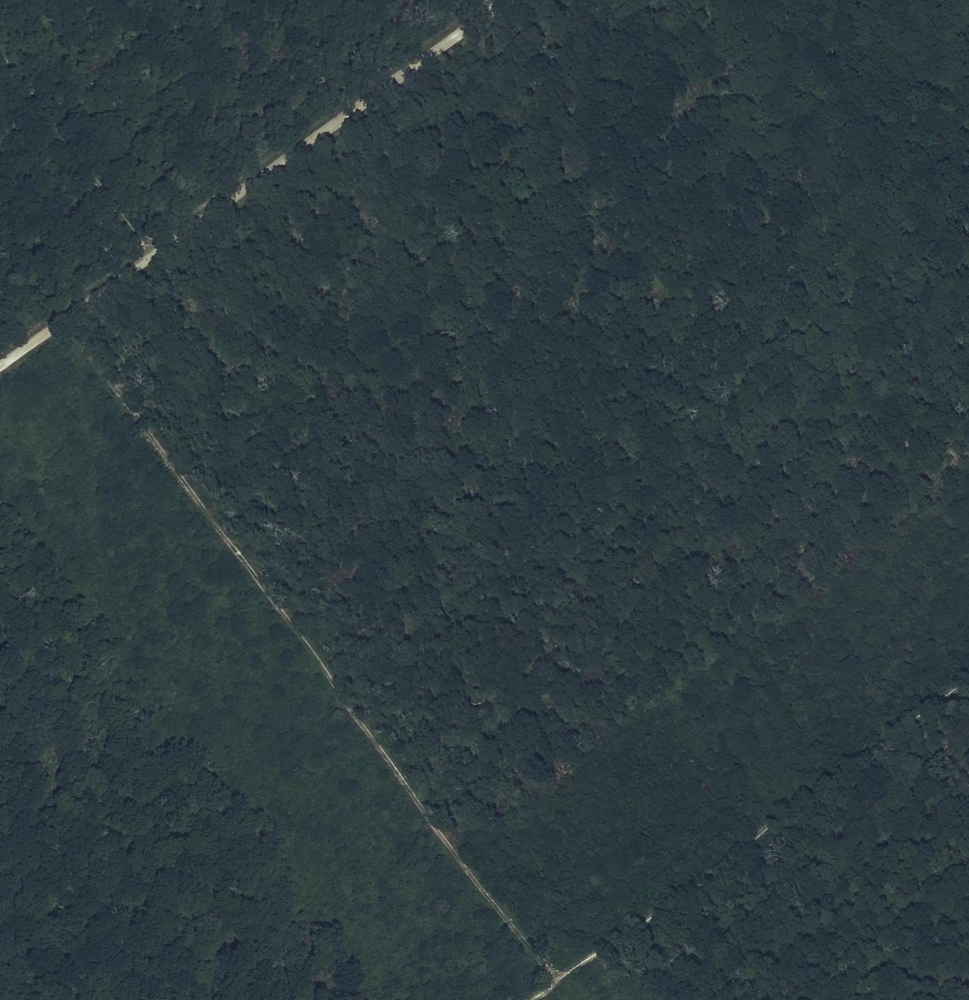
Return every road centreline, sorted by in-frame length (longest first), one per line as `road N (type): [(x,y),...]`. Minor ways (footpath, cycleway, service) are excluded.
road 1 (track): [(501,0),(0,364)]

